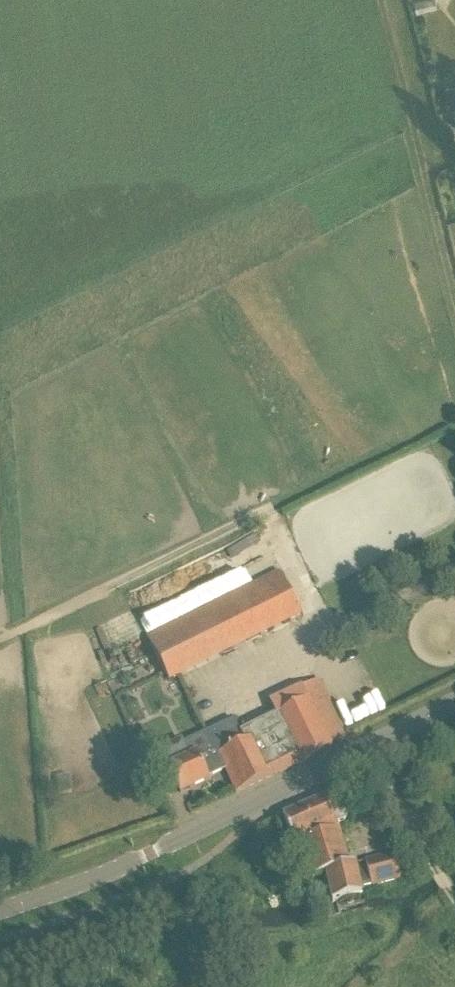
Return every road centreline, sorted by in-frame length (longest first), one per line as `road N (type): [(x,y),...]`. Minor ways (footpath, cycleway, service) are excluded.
road 1 (tertiary): [(0,910),(139,858),(371,743)]
road 2 (track): [(382,0),(454,293)]
road 3 (track): [(454,897),(404,823),(375,761)]

